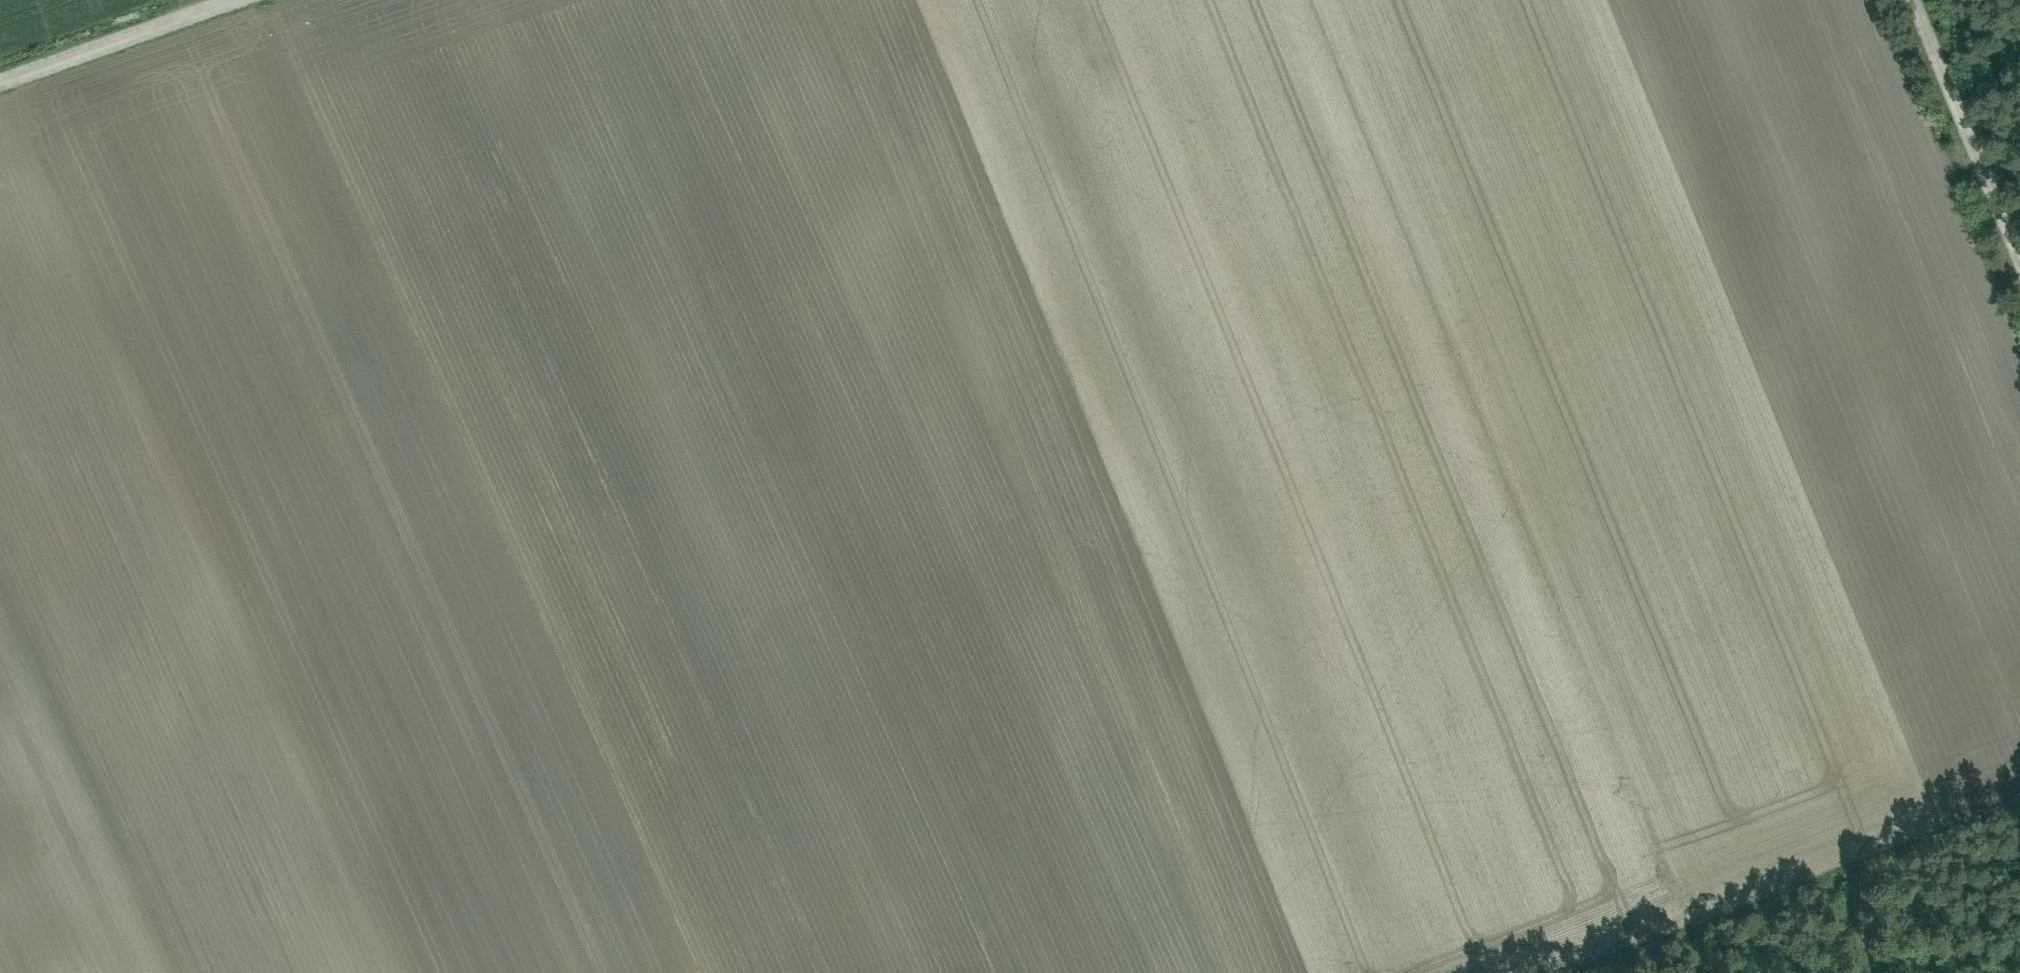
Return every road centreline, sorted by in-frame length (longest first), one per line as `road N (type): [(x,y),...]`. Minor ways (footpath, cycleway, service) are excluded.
road 1 (unclassified): [(1917,0),(2019,257)]
road 2 (unclassified): [(237,0),(0,83)]

